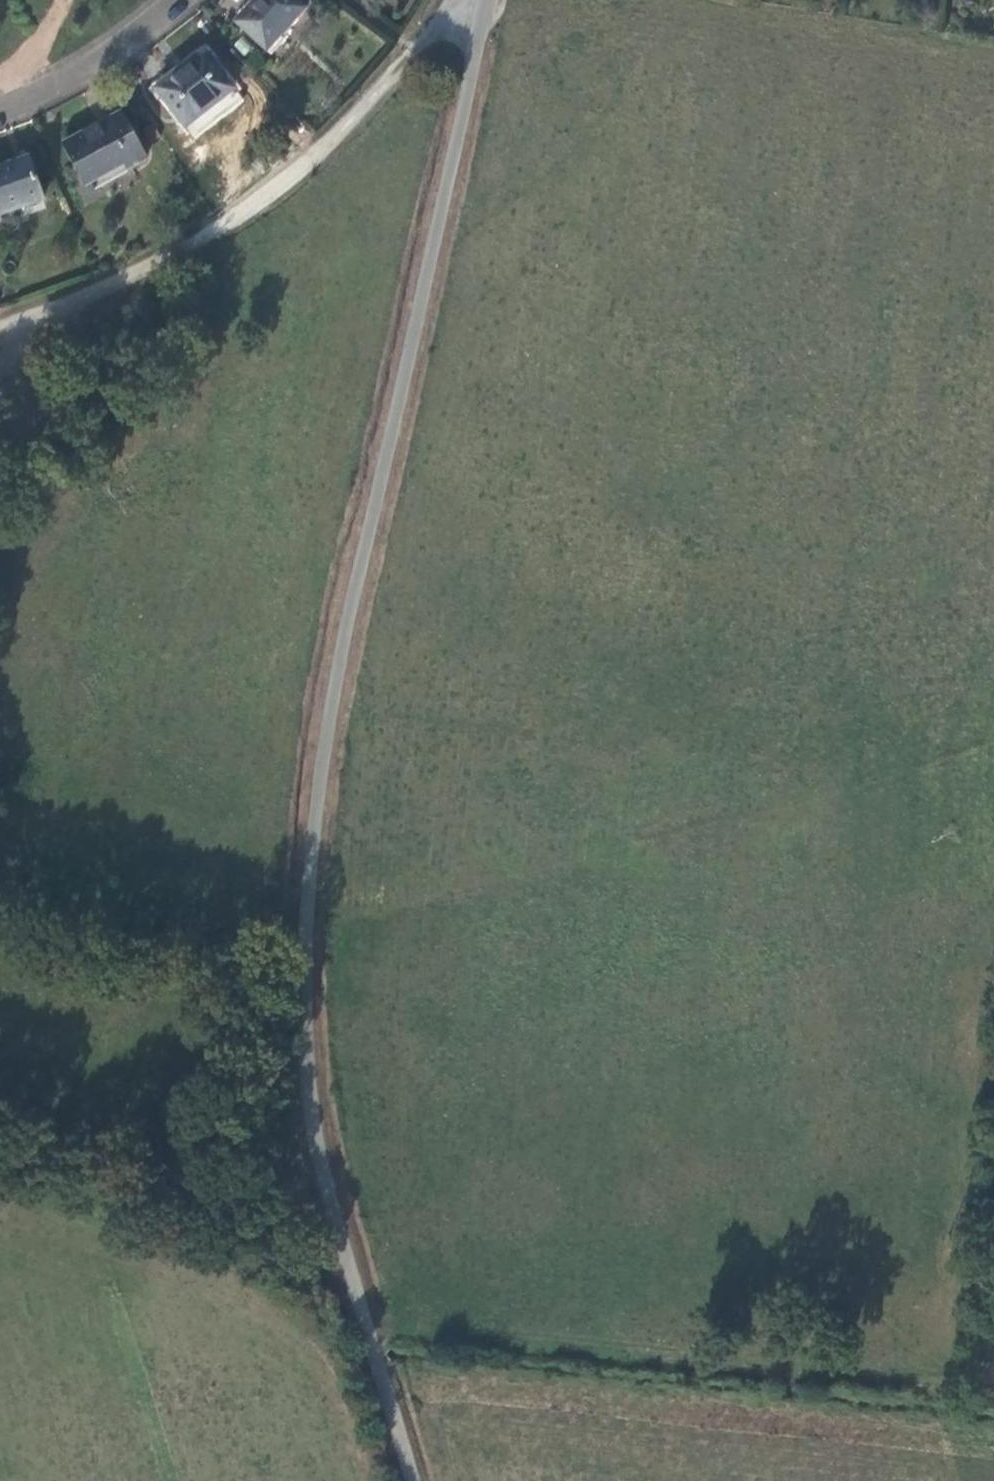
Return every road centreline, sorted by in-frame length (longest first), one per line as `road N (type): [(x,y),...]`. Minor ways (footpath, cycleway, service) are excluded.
road 1 (residential): [(491,0),(328,734),(306,988),(310,1094),(411,1480)]
road 2 (residential): [(178,0),(84,69),(0,111)]

